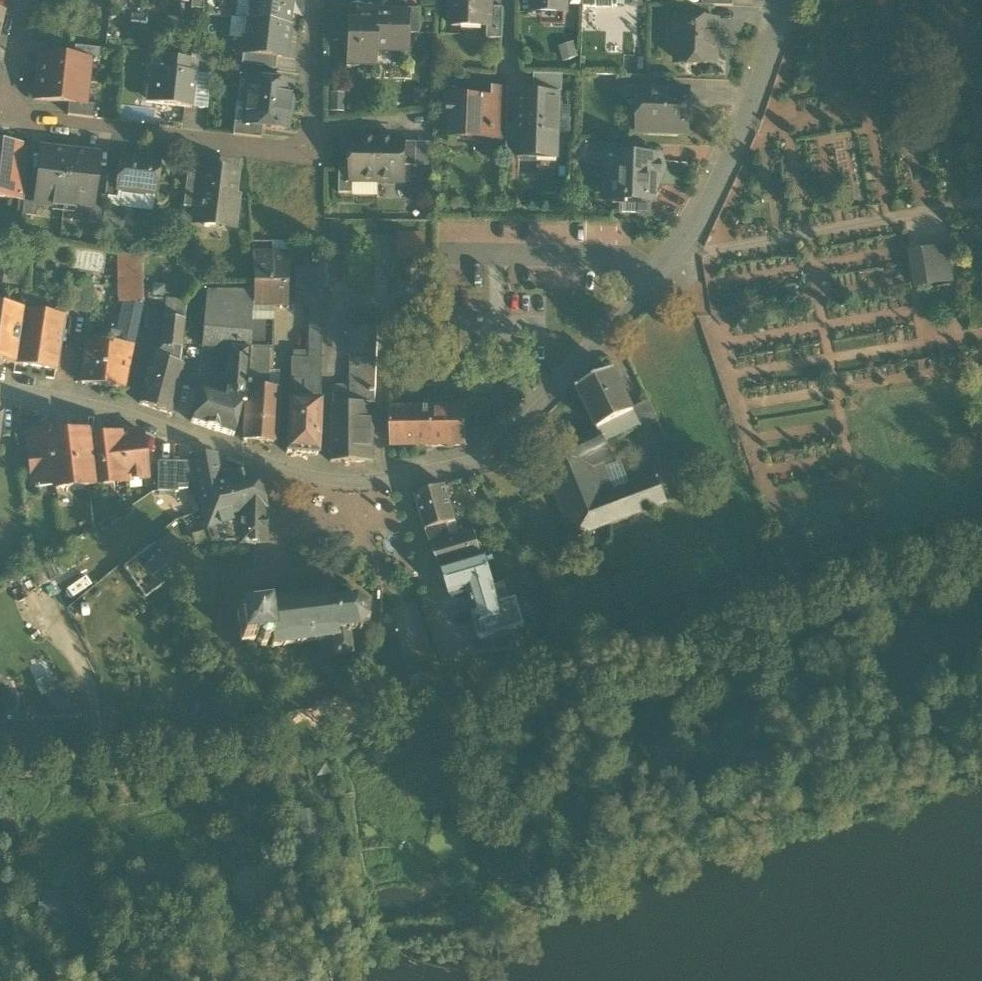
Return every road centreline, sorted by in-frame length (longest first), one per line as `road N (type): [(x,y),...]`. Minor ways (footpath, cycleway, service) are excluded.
road 1 (track): [(458,687),(446,710),(320,748),(169,767),(0,776)]
road 2 (residential): [(317,0),(314,152),(1,113)]
road 3 (residential): [(0,389),(65,396),(335,481),(400,480)]
road 4 (residential): [(400,480),(477,460),(504,444),(654,279)]
road 5 (residential): [(783,0),(754,98),(702,211),(654,279)]
road 6 (residential): [(400,480),(451,664)]

